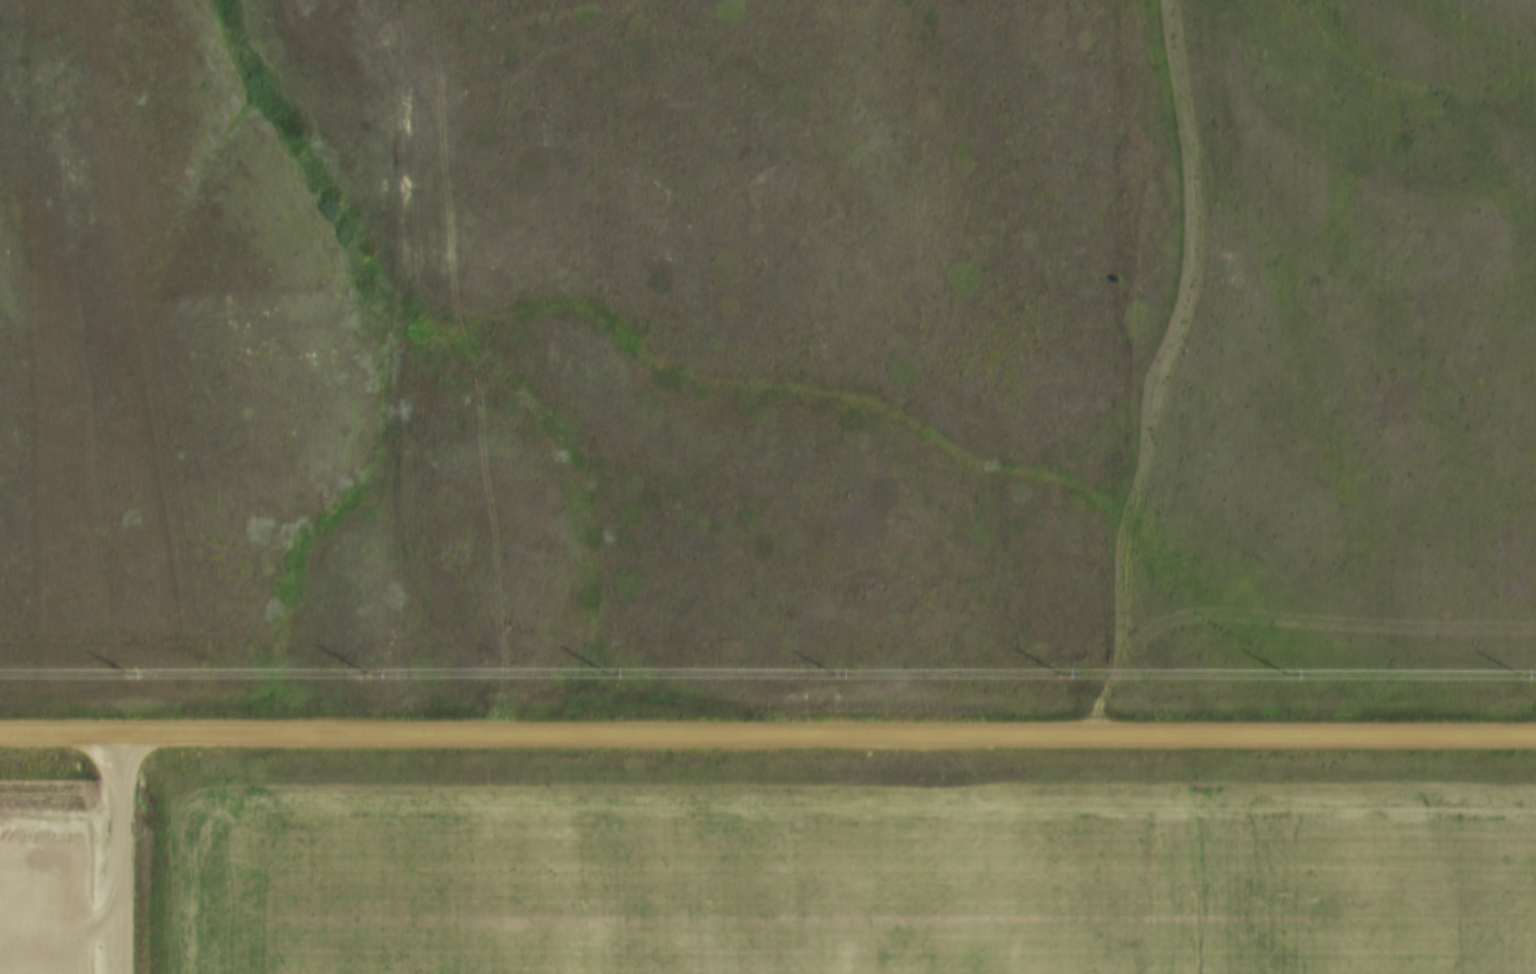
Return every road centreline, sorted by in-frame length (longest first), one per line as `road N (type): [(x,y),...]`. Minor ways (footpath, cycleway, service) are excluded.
road 1 (tertiary): [(0,737),(1535,738)]

